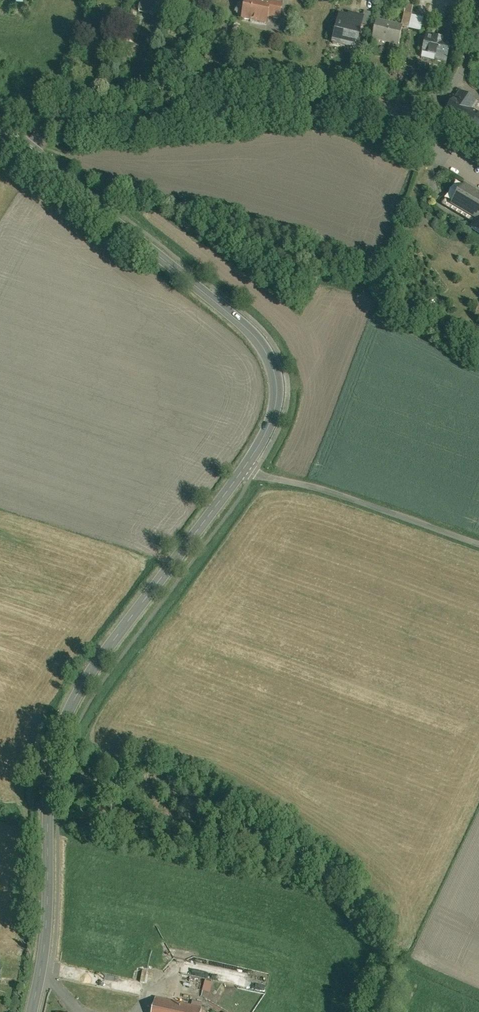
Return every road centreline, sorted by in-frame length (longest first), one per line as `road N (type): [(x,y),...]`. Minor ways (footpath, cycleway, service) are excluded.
road 1 (tertiary): [(246,470),(72,712),(52,798),(49,933),(35,1011)]
road 2 (residential): [(478,9),(459,78),(417,105),(47,133),(27,151)]
road 3 (tertiary): [(27,151),(261,340),(279,400),(246,470)]
road 4 (unclassified): [(246,470),(478,544)]

